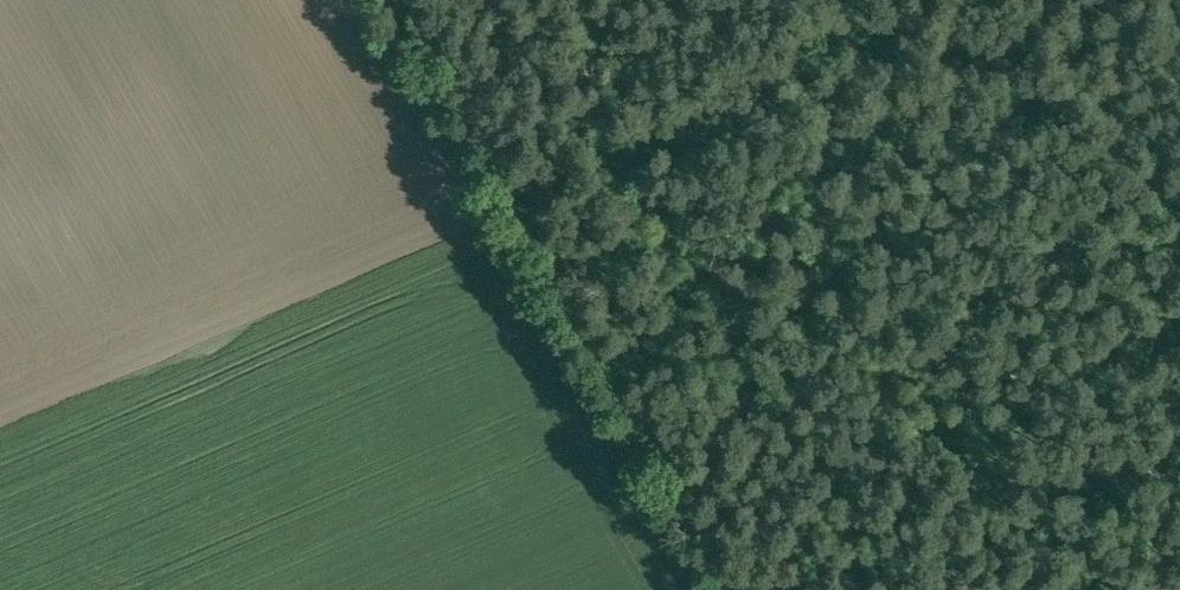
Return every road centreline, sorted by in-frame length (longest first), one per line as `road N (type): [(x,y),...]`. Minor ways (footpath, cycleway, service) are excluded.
road 1 (track): [(989,0),(1027,45),(1179,341)]

